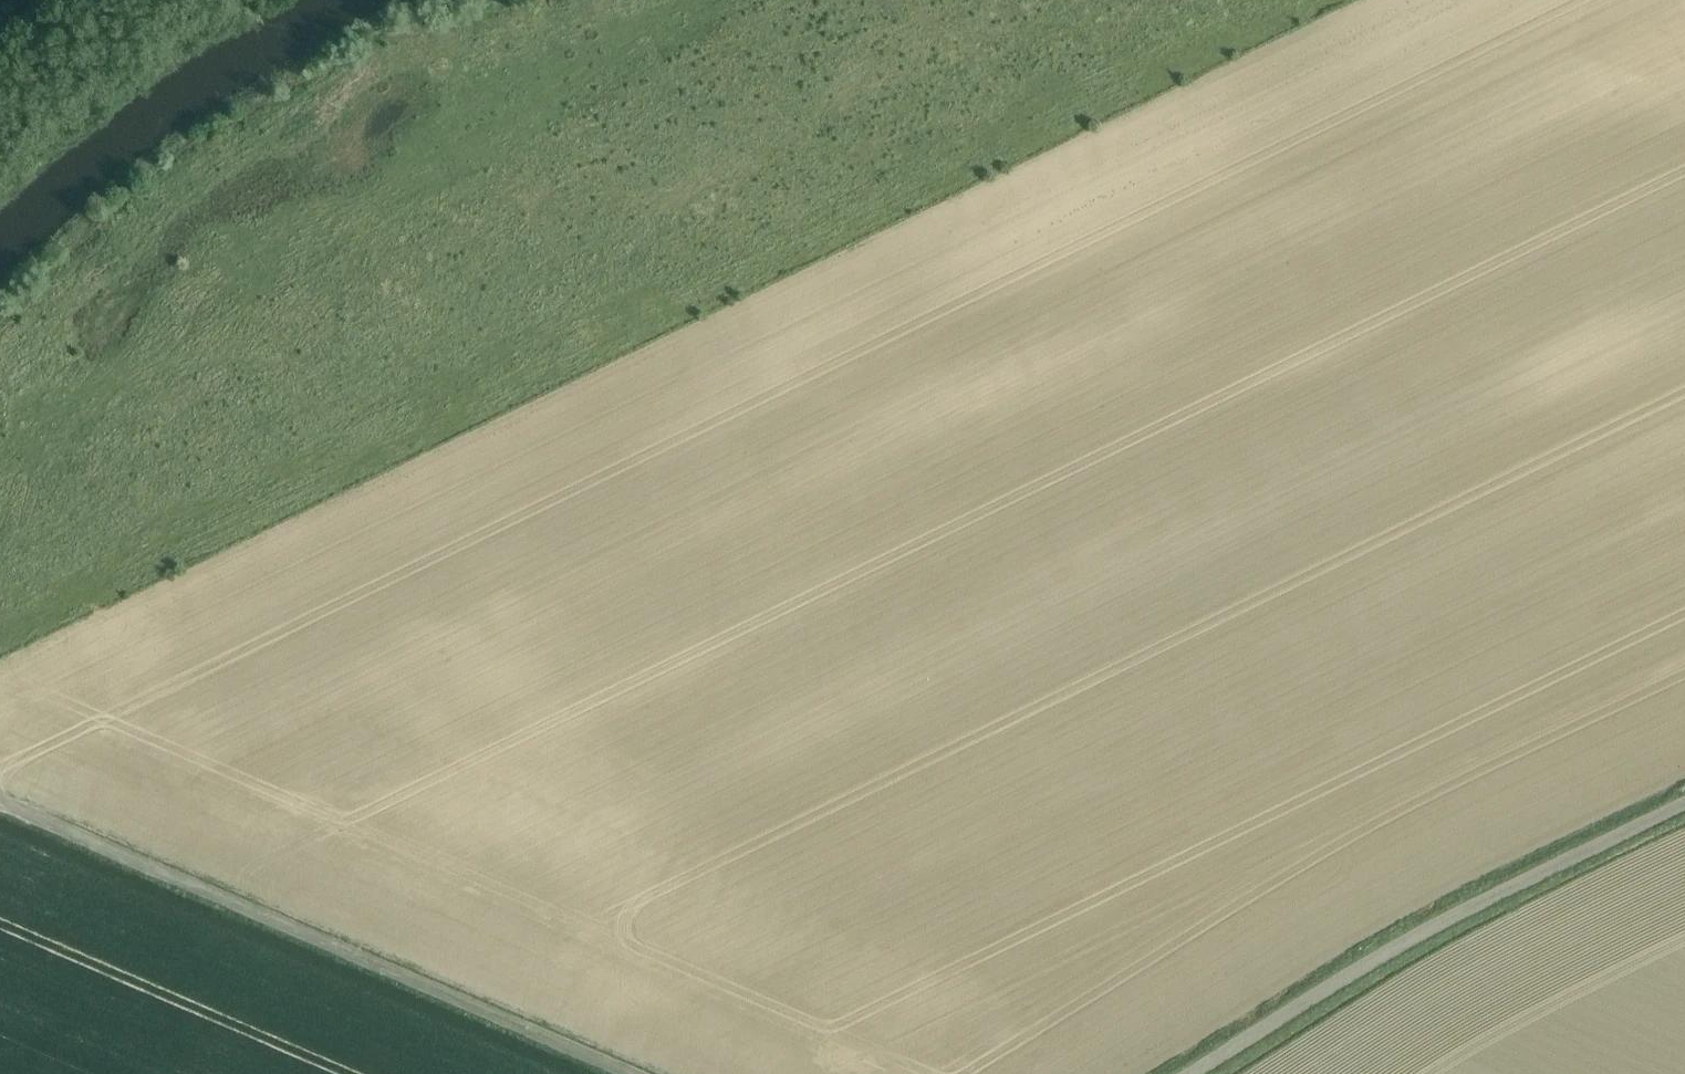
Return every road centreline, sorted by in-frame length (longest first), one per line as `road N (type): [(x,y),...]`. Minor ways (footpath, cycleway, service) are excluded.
road 1 (track): [(0,796),(648,1073)]
road 2 (track): [(1187,1073),(1477,901),(1684,803)]

